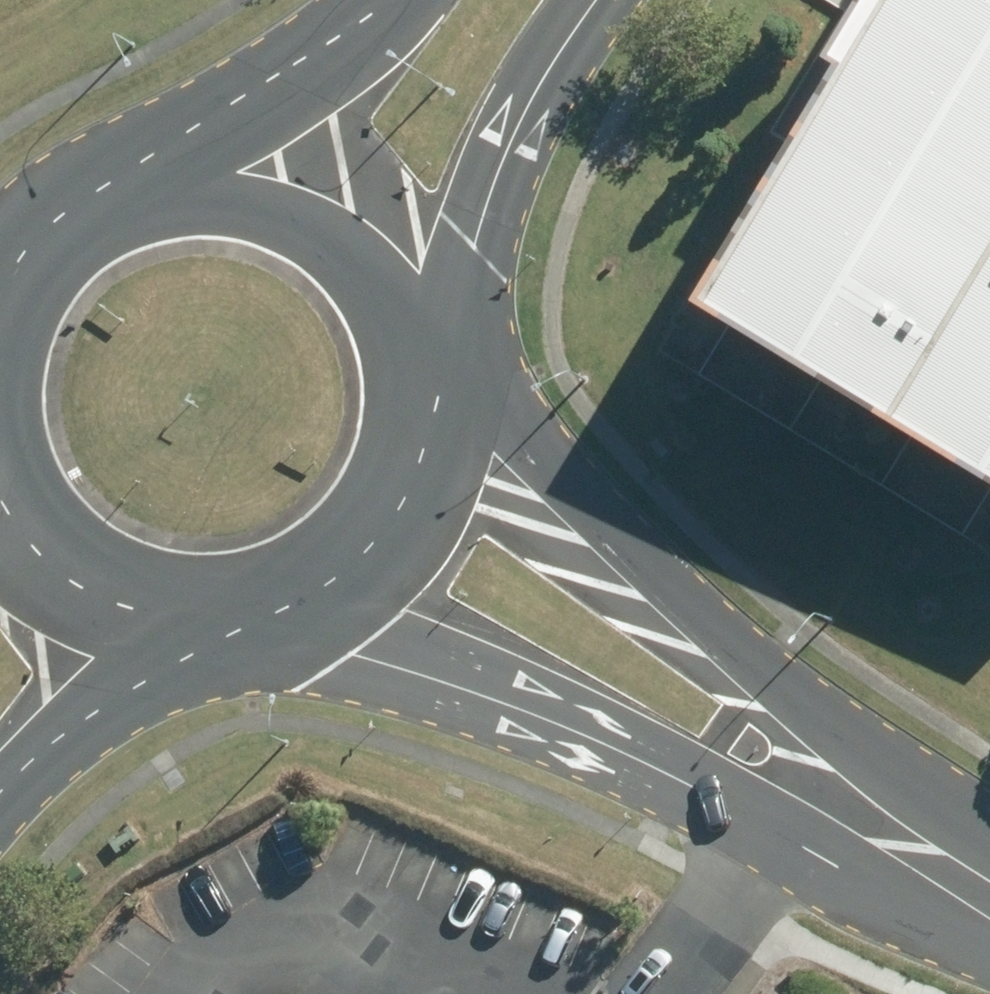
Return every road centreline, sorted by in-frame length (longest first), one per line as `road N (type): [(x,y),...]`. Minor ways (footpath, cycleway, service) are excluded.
road 1 (tertiary): [(427,347),(527,444),(818,799)]
road 2 (tertiary): [(818,799),(587,730),(255,616)]
road 3 (secondary): [(601,0),(562,52),(426,342)]
road 4 (secondary): [(130,179),(223,168),(314,196),(385,257),(426,342)]
road 5 (secondary): [(427,347),(430,425),(406,500),(385,533),(327,586),(255,616)]
road 6 (secondary): [(252,617),(79,724),(0,799)]
road 7 (secondary): [(130,179),(382,0)]
road 8 (secondary): [(252,617),(208,622),(121,607),(46,560),(0,496)]
road 9 (tertiary): [(818,799),(989,901)]
road 10 (secondary): [(0,294),(47,229),(130,179)]

